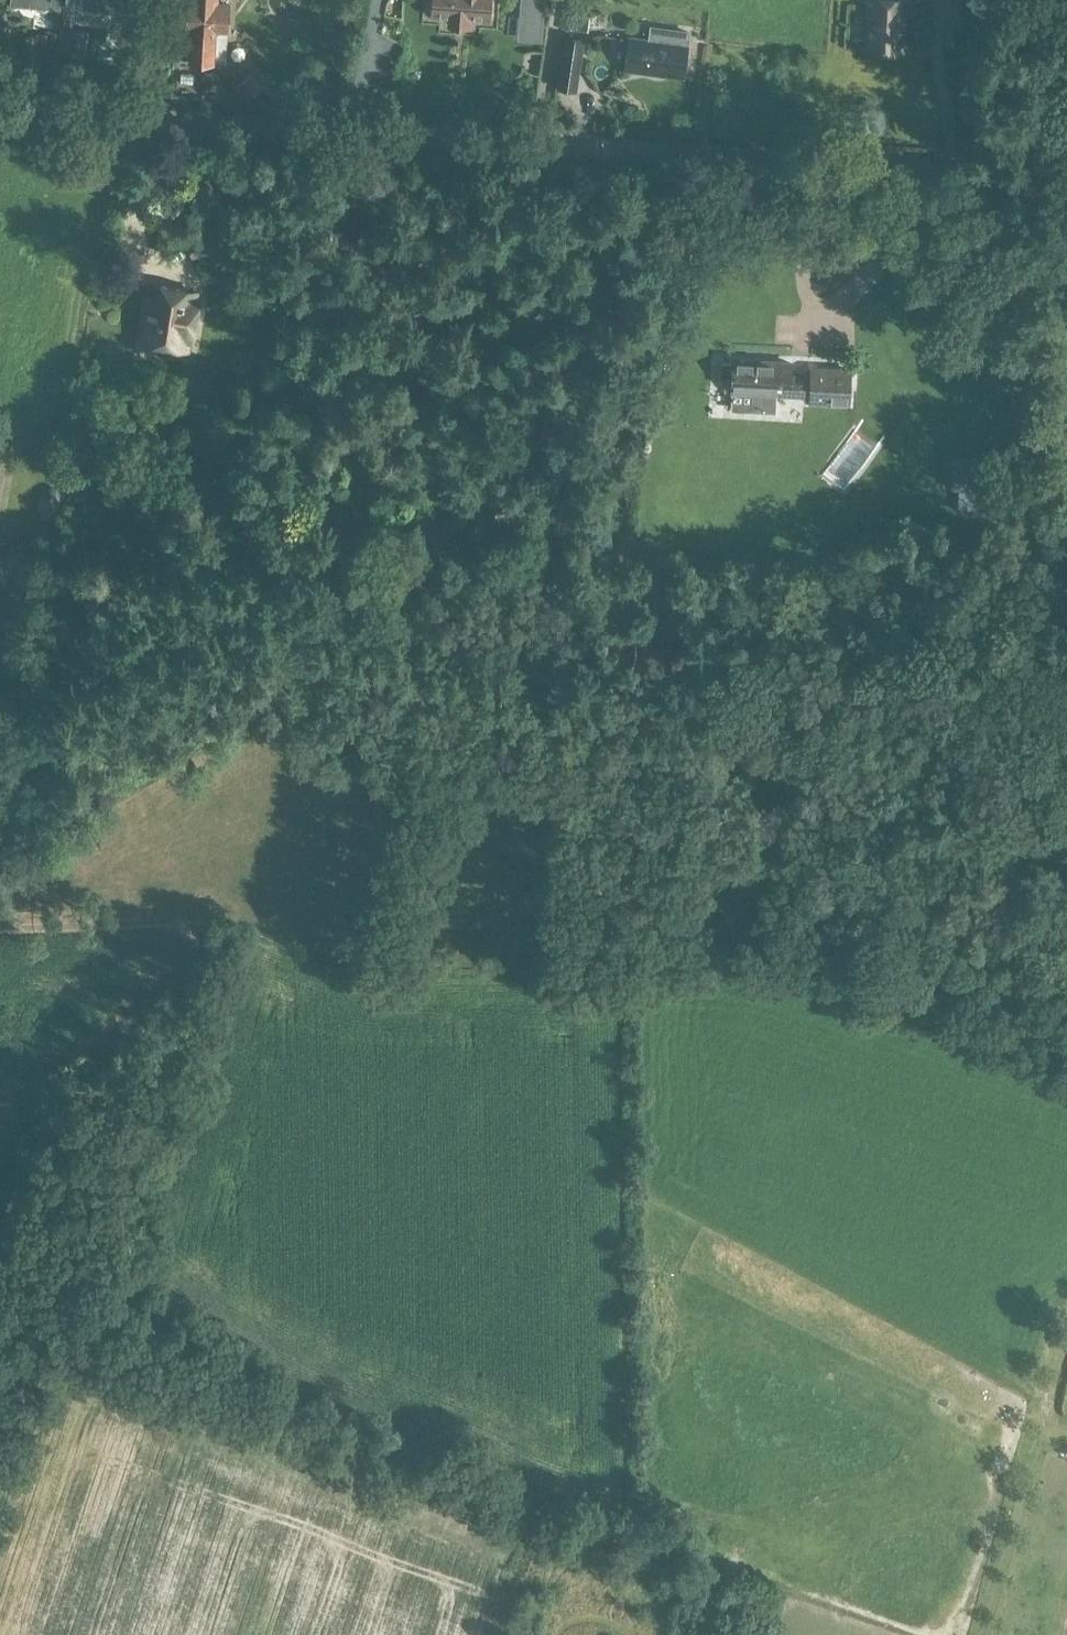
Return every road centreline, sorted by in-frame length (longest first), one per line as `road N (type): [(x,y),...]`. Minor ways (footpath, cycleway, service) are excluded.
road 1 (unclassified): [(1066,168),(469,121),(0,100)]

